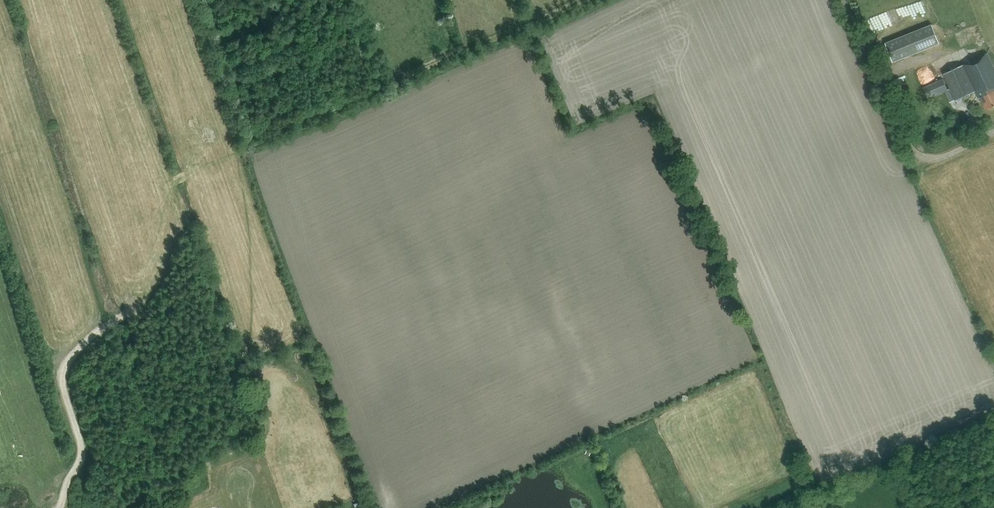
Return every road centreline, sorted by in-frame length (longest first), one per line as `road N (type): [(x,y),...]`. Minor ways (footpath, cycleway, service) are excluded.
road 1 (track): [(993,132),(940,158),(915,154),(843,0)]
road 2 (track): [(574,0),(462,50)]

